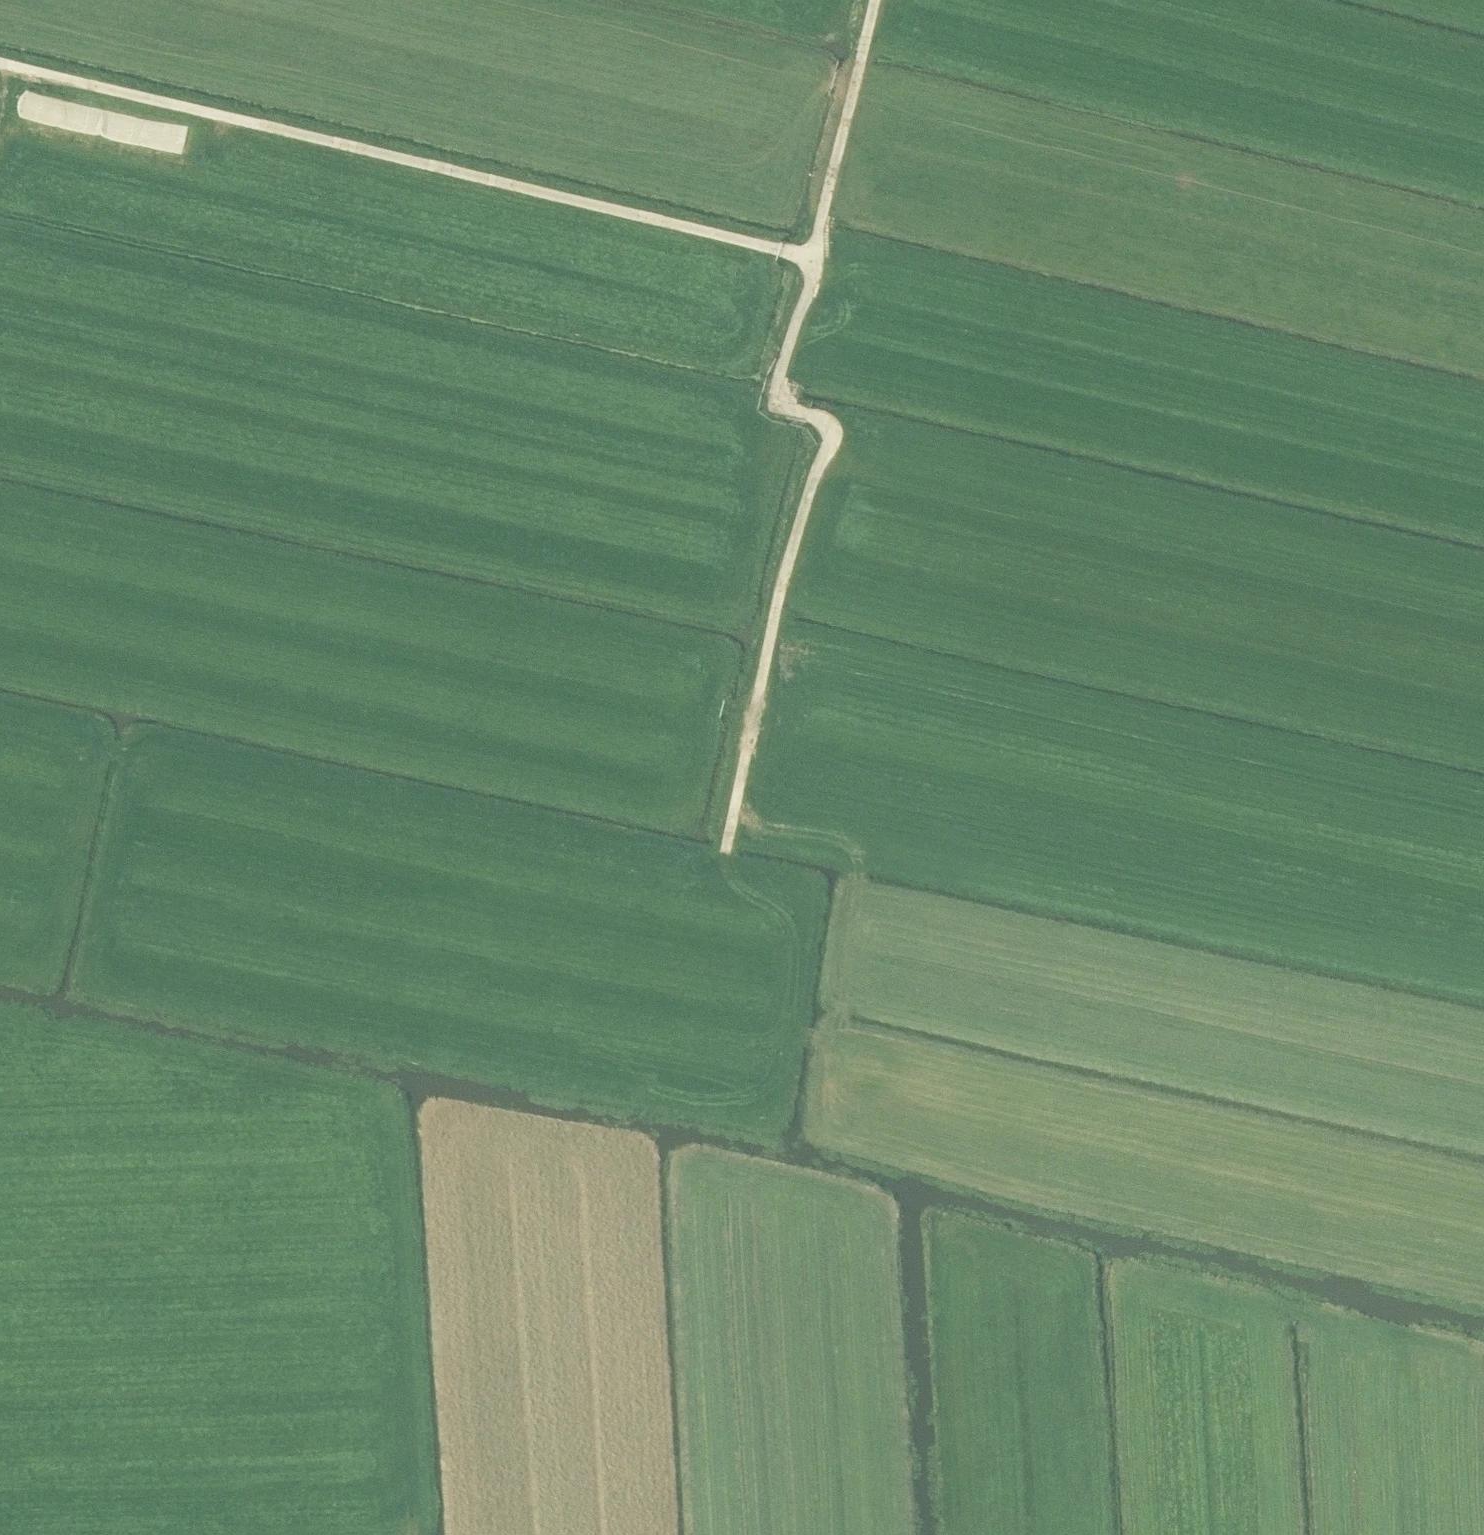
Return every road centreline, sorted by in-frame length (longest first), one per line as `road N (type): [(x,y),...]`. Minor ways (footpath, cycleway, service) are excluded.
road 1 (track): [(726,854),(776,613),(831,442),(827,424),(775,402),(874,0)]
road 2 (track): [(814,258),(0,63)]

